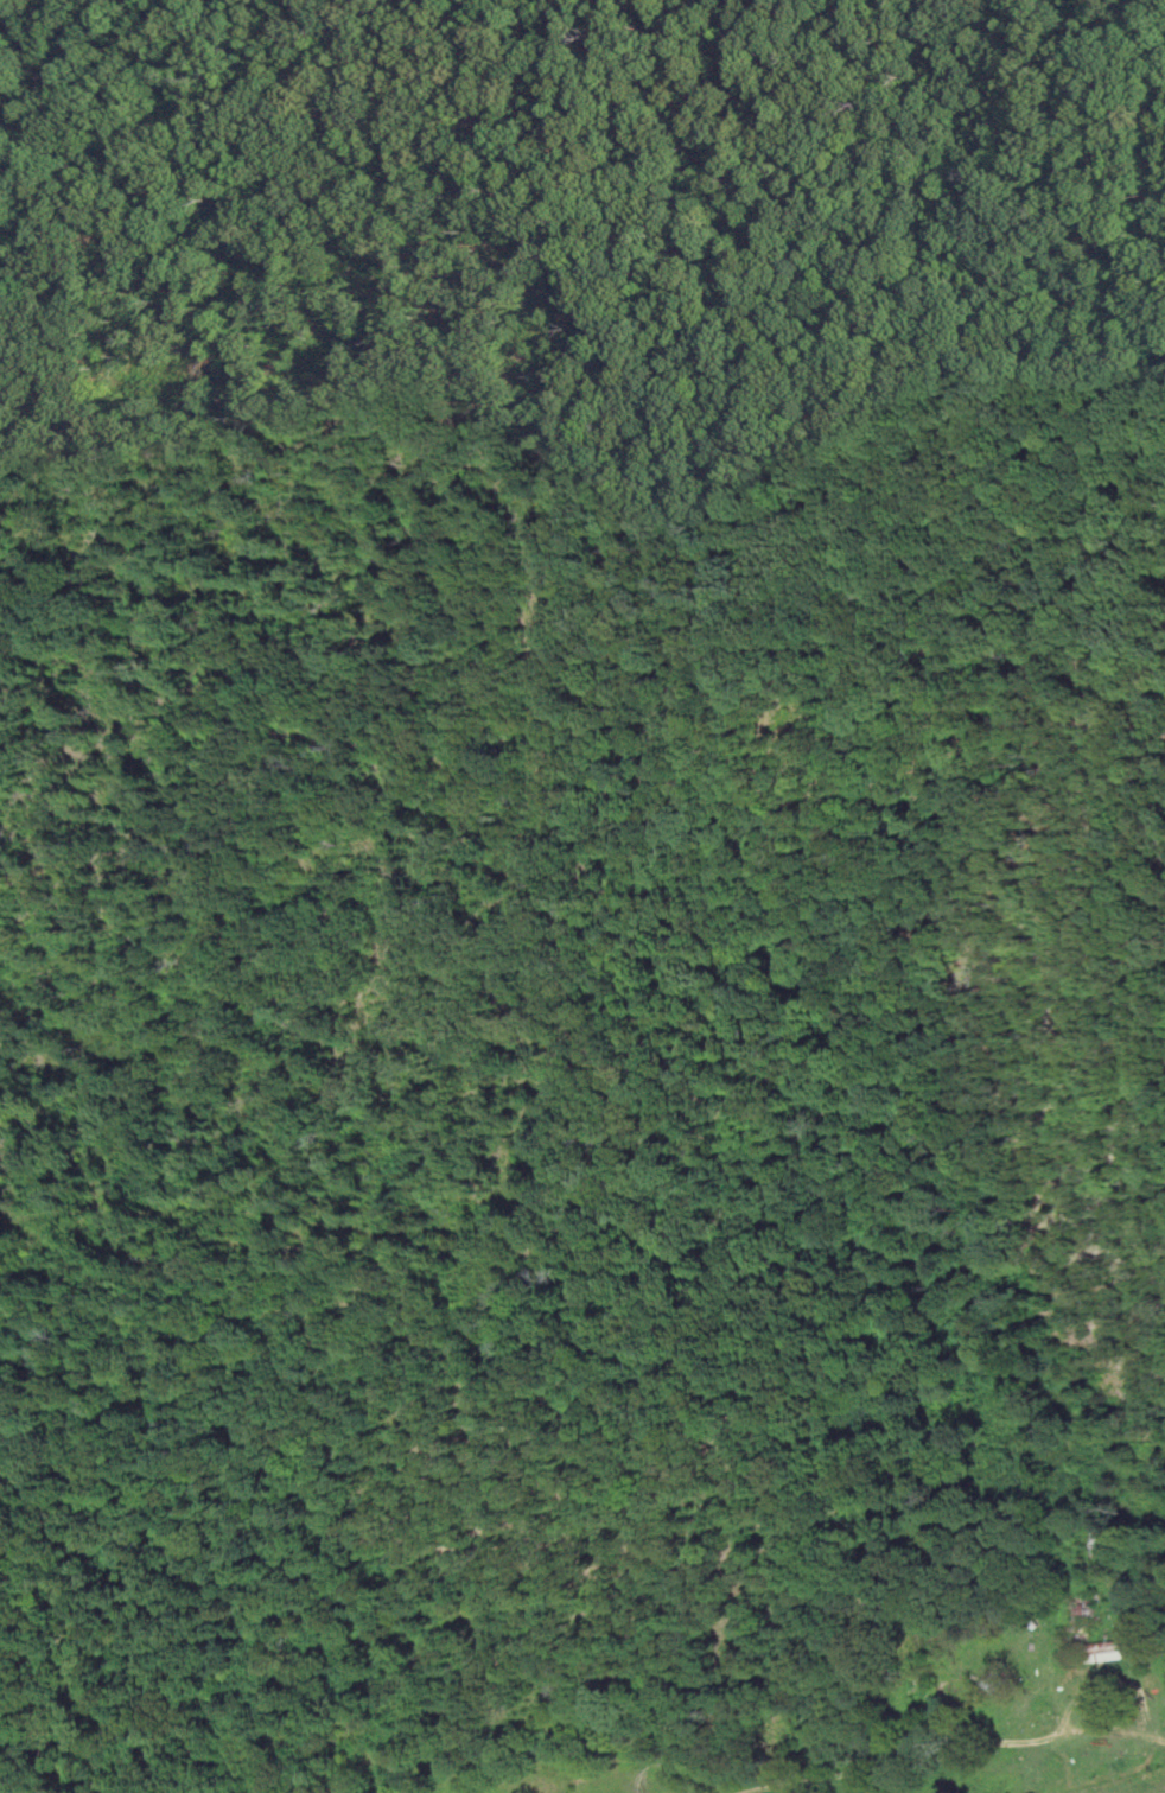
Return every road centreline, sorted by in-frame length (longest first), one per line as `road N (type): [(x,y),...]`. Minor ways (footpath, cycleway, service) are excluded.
road 1 (residential): [(773,1792),(883,1765),(973,1757),(1035,1736),(1056,1696),(1039,1646)]

